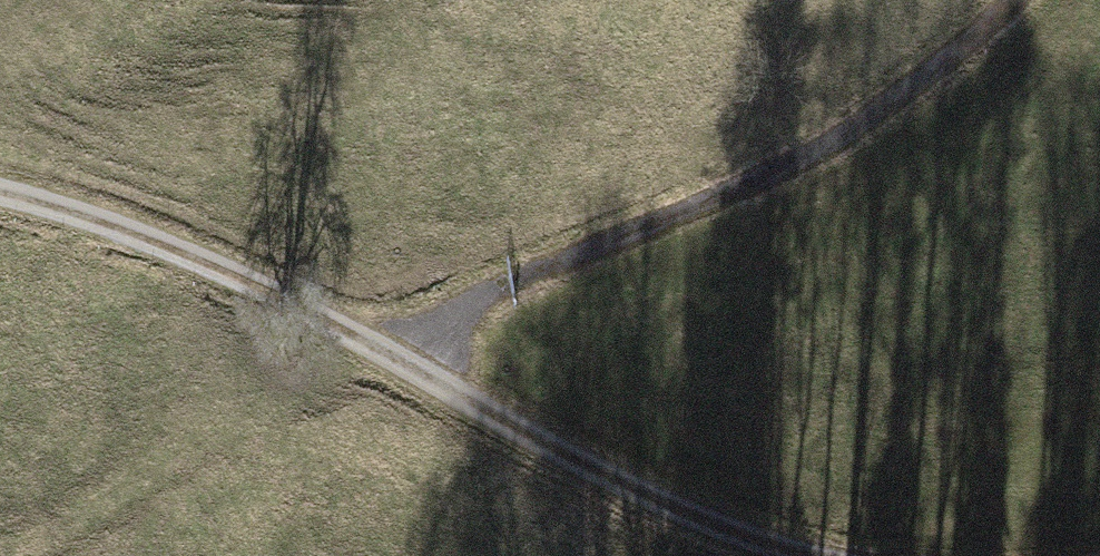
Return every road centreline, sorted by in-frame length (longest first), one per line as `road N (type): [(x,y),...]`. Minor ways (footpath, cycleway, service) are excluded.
road 1 (track): [(806,555),(586,468),(250,284),(0,193)]
road 2 (track): [(1013,0),(937,68),(822,148),(504,287),(381,351)]

